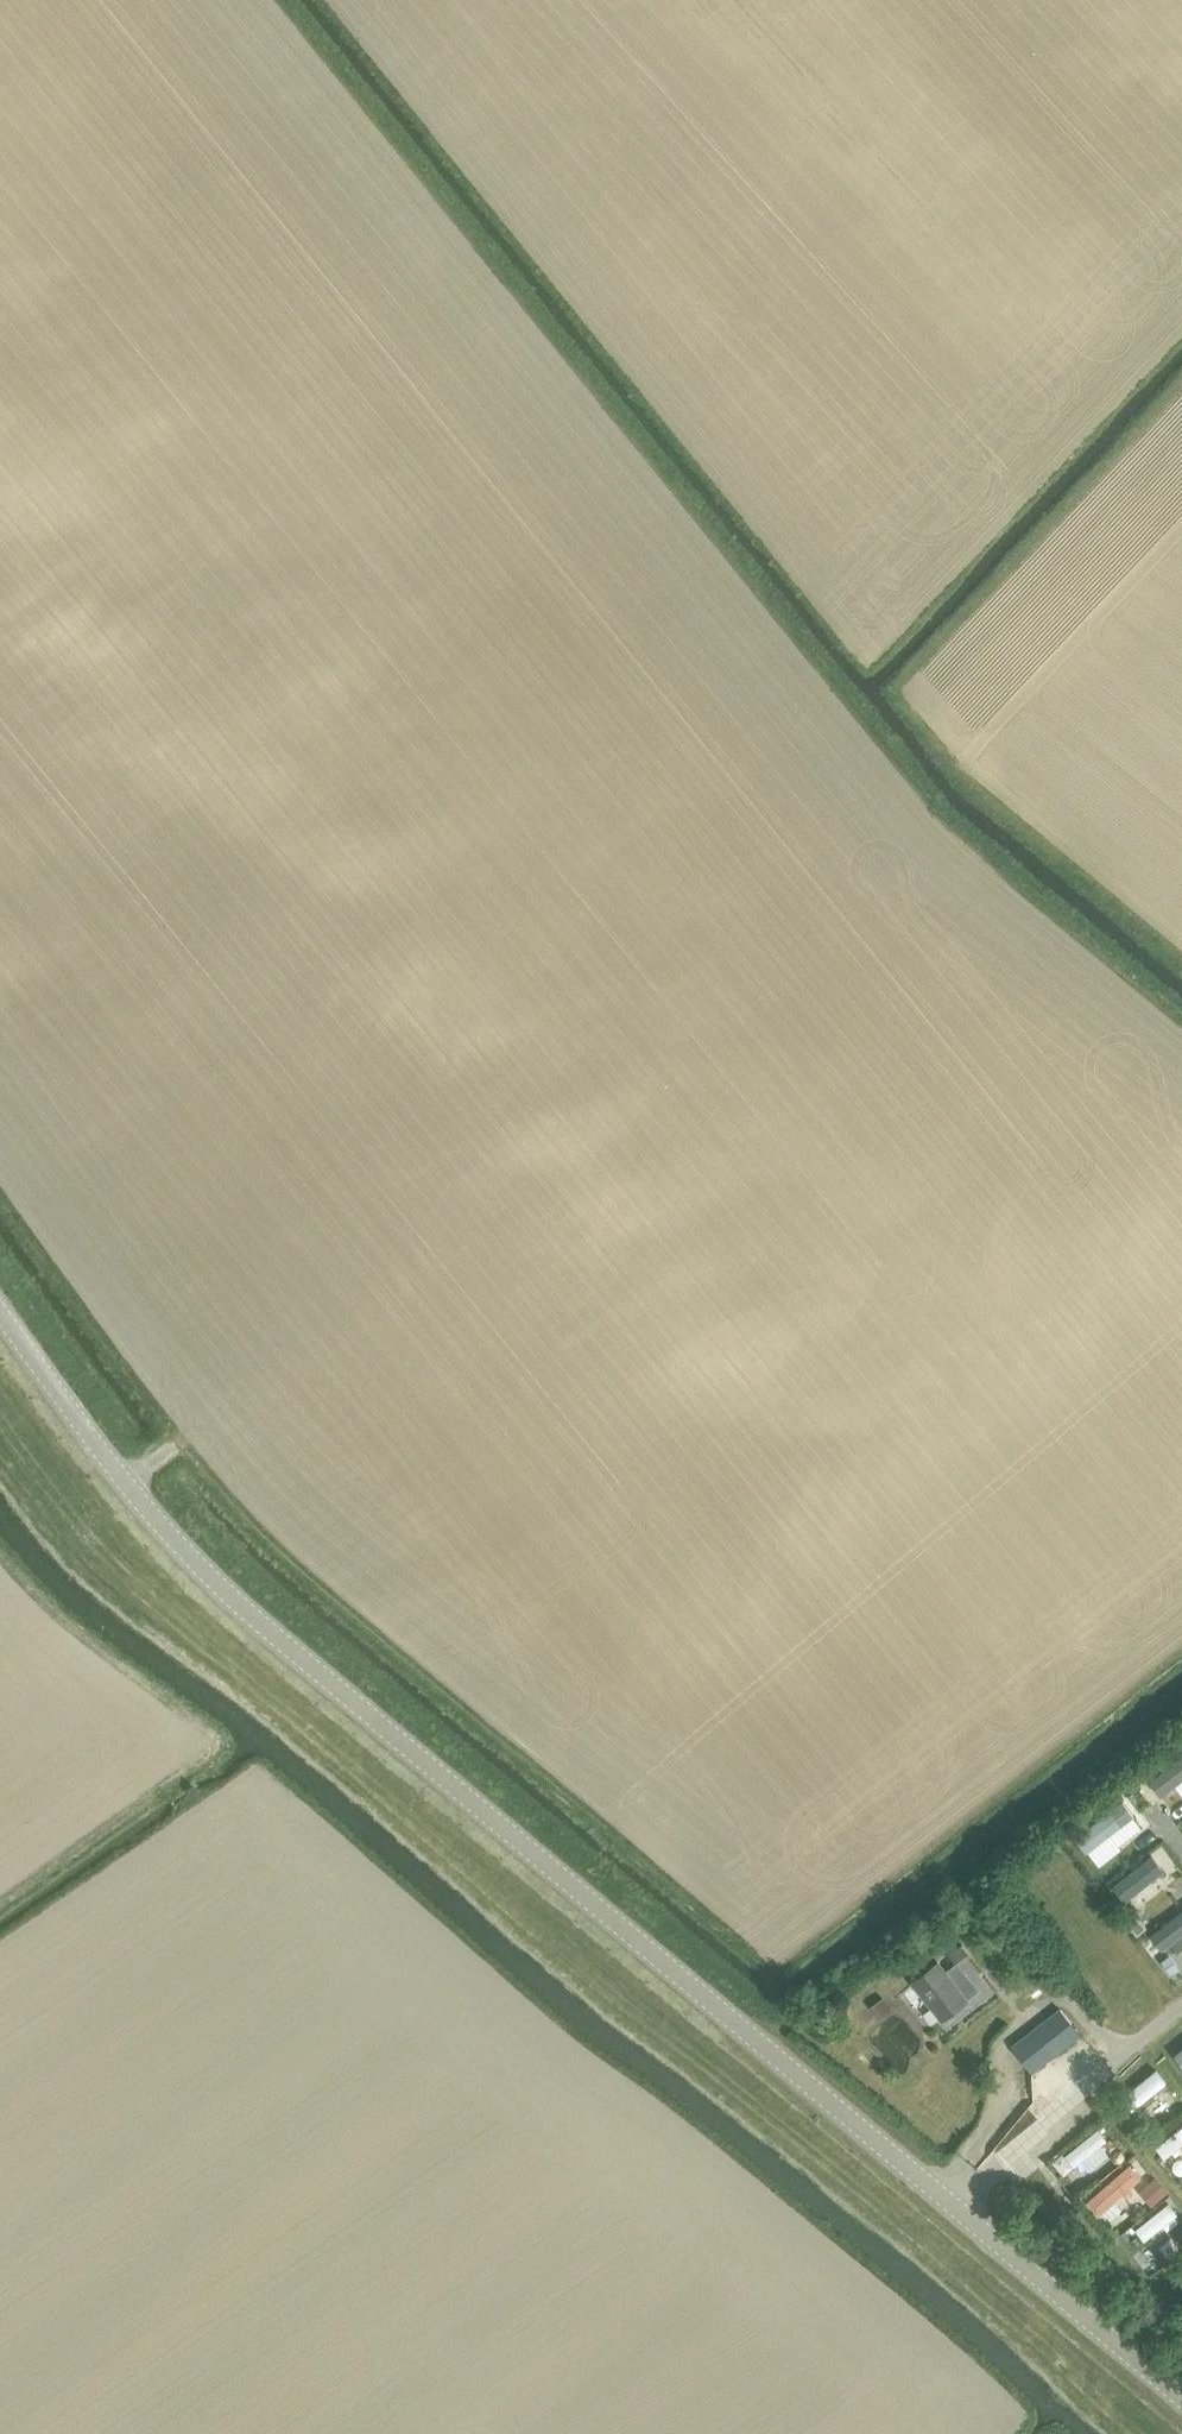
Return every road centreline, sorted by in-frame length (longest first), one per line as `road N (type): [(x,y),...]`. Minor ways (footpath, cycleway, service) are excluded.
road 1 (unclassified): [(1181,2397),(248,1615),(172,1537),(0,1314)]

